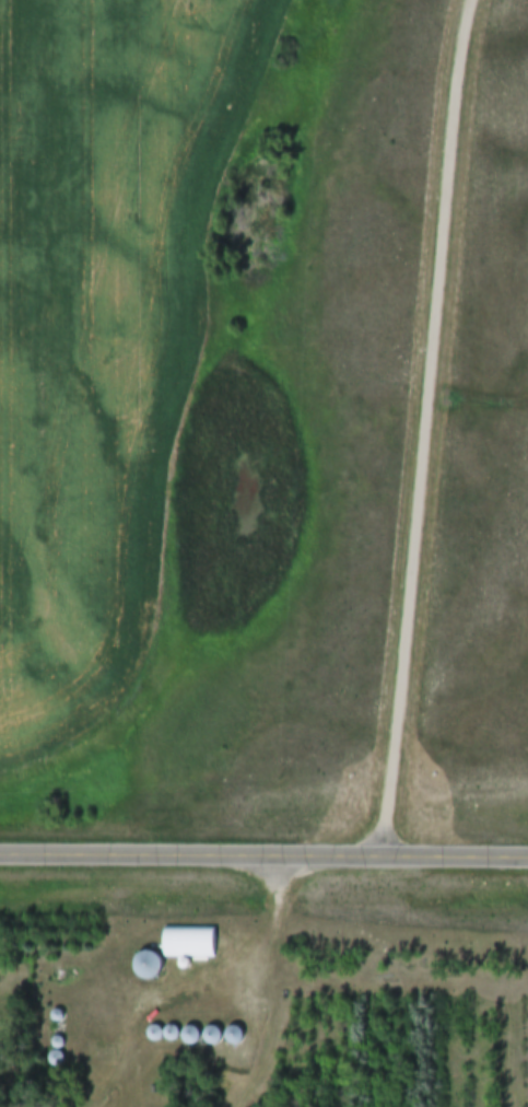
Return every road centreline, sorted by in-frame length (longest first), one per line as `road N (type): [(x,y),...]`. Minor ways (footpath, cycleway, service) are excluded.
road 1 (tertiary): [(0,852),(527,857)]

